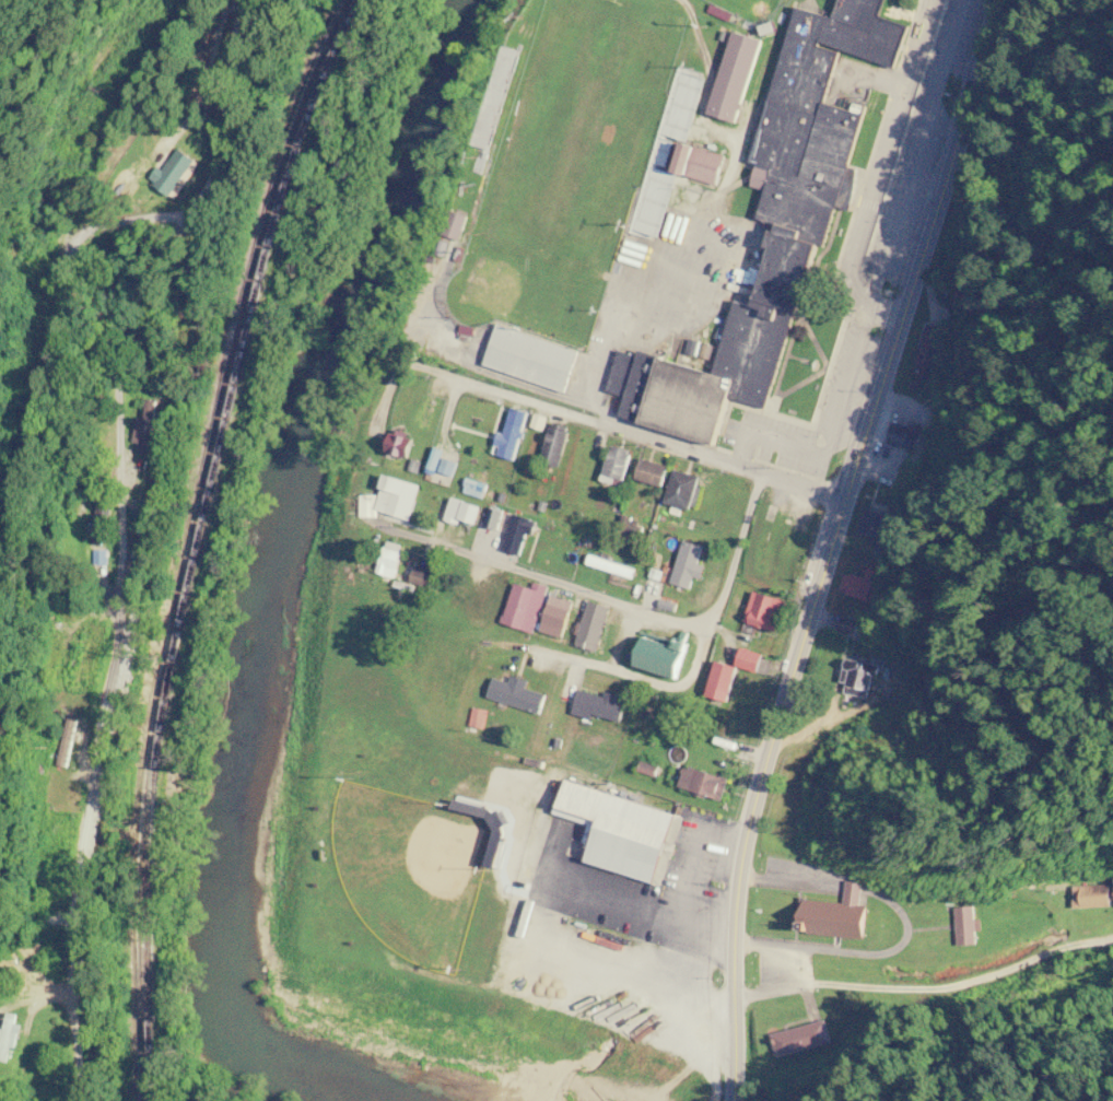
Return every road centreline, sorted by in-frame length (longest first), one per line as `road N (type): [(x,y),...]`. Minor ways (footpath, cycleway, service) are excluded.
road 1 (residential): [(84,1100),(71,1000),(122,585),(116,379),(69,245),(90,226),(198,203),(208,189),(240,0)]
road 2 (secondary): [(998,0),(749,820),(737,895),(730,1100)]
road 3 (residential): [(371,524),(675,624),(695,623),(717,604),(760,475)]
road 4 (residential): [(432,372),(845,502)]
road 5 (residential): [(735,1000),(811,983),(960,985),(1040,951),(1112,942)]
road 6 (residential): [(519,645),(675,686),(689,680),(712,614)]

